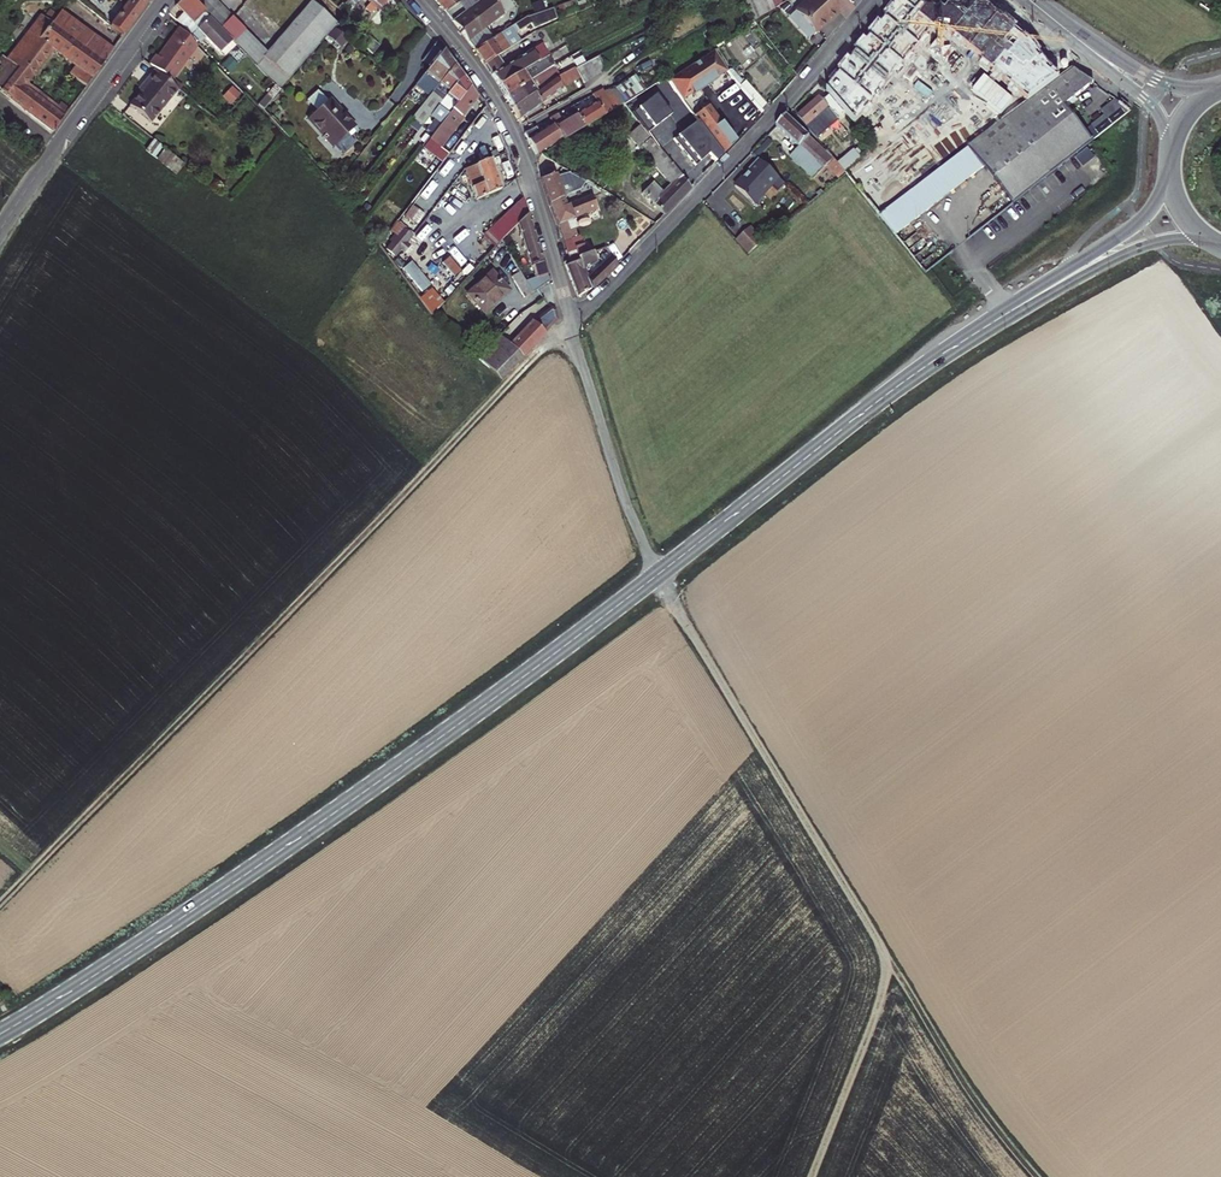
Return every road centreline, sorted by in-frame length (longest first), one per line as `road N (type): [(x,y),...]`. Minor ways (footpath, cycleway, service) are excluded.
road 1 (track): [(571,327),(0,902)]
road 2 (secondary): [(659,575),(351,801),(0,1034)]
road 3 (secondary): [(1058,284),(910,377),(659,575)]
road 4 (track): [(659,575),(889,963)]
road 5 (residential): [(872,0),(751,142),(571,327)]
road 6 (residential): [(571,327),(506,121),(418,0)]
road 7 (residential): [(163,0),(0,239)]
road 8 (residential): [(571,327),(624,495),(659,575)]
road 9 (track): [(889,963),(986,1120),(1036,1176)]
road 10 (track): [(889,963),(812,1176)]
road 11 (secondary): [(1040,9),(1155,108),(1171,161)]
road 12 (secondary): [(1220,87),(1161,84),(1040,9)]
road 13 (secondary): [(1058,284),(1162,240),(1220,246)]
road 14 (secondary): [(1171,173),(1146,216),(1058,284)]

